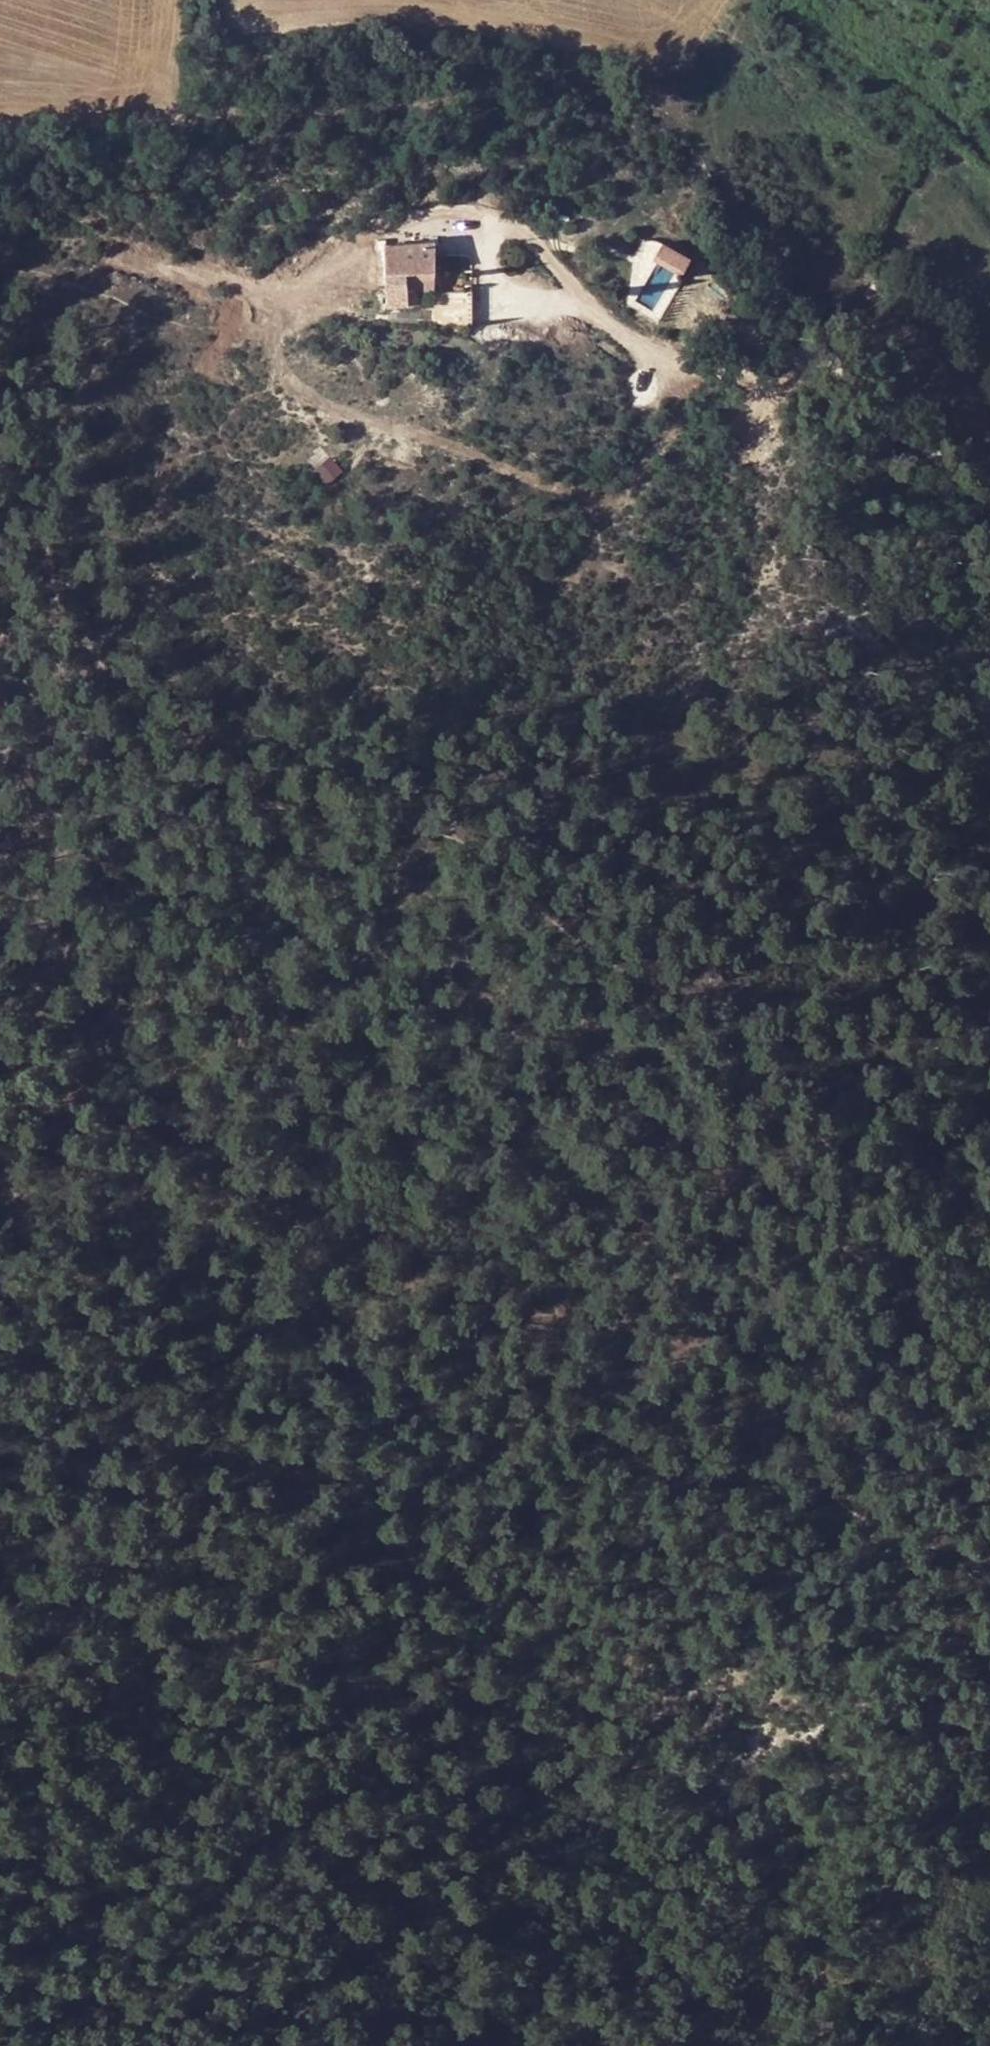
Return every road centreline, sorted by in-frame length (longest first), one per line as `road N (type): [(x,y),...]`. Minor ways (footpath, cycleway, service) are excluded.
road 1 (track): [(989,809),(855,765),(575,711),(0,675)]

